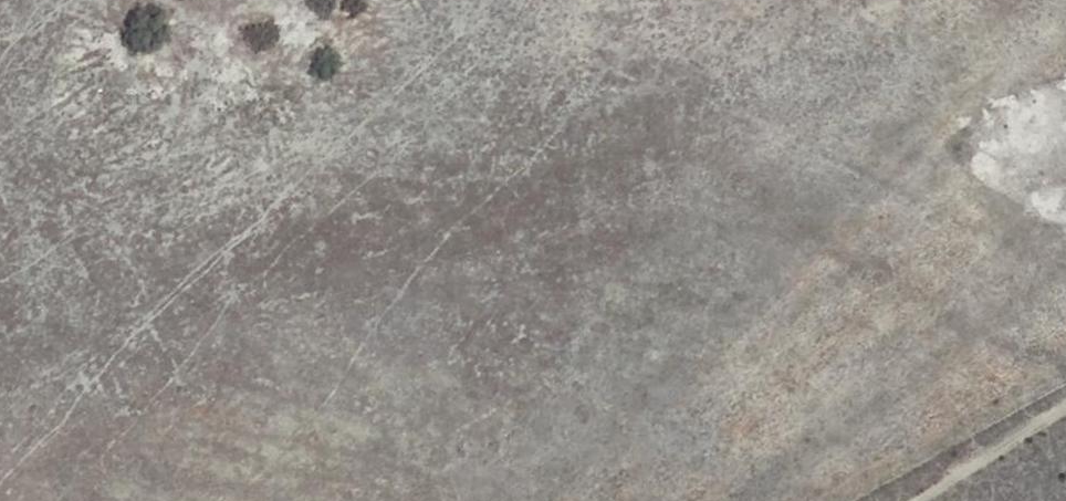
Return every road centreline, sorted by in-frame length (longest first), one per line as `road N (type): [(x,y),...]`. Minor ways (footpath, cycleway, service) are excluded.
road 1 (track): [(1065,403),(903,500)]

